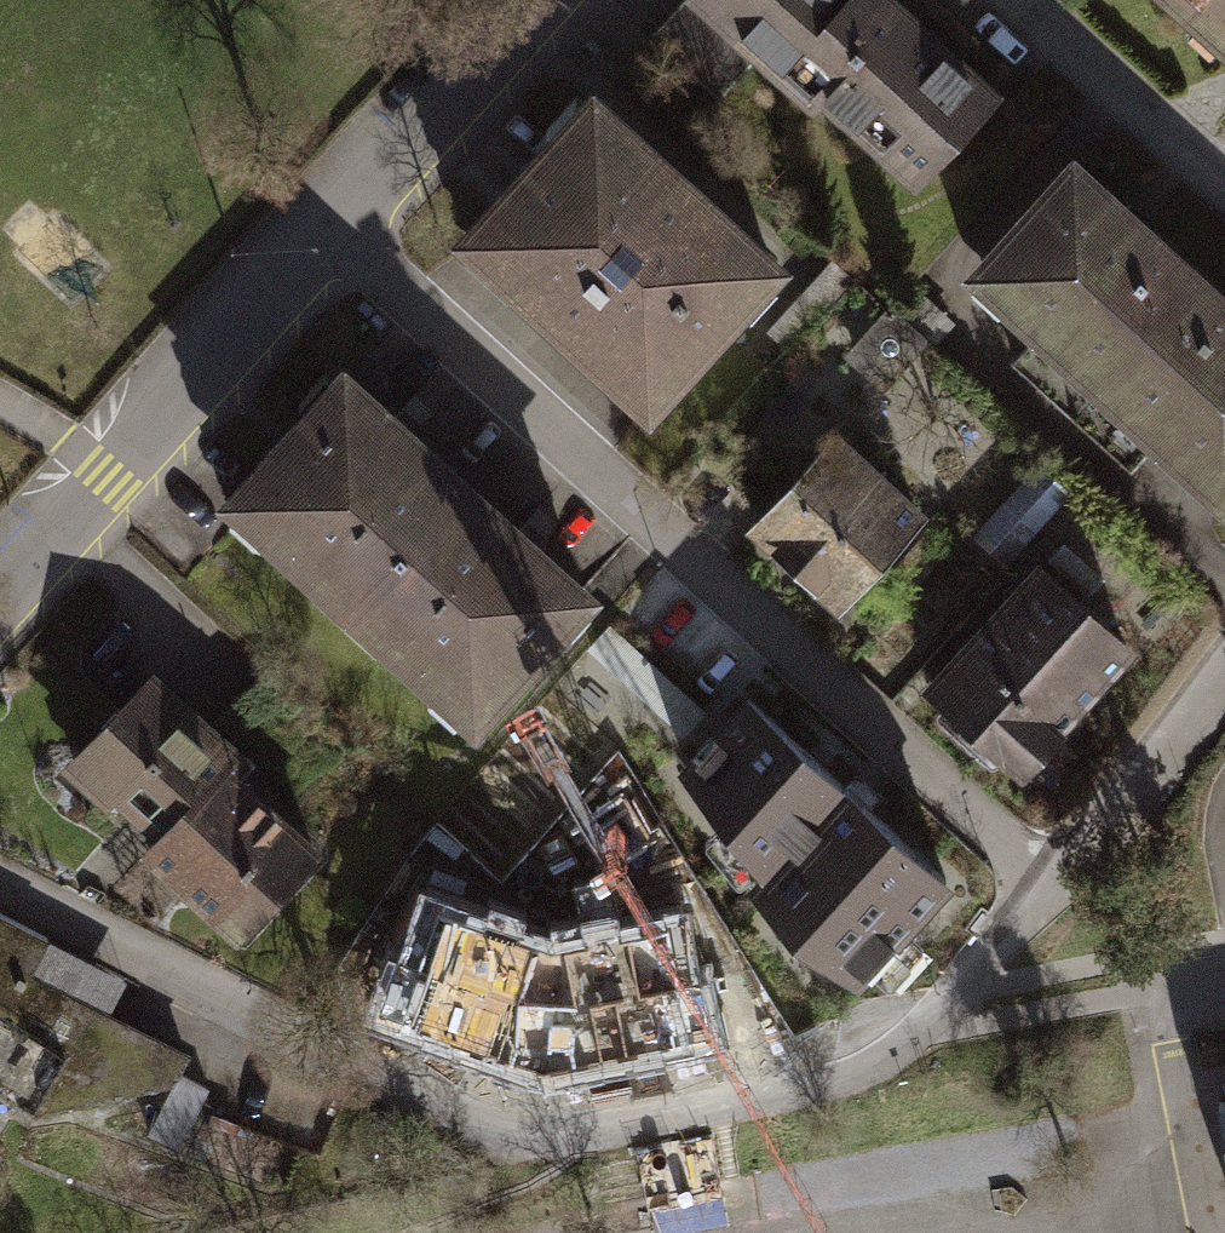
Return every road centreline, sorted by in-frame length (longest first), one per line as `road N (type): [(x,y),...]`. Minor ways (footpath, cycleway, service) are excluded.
road 1 (residential): [(0,882),(121,952),(458,1112),(539,1134),(821,1085),(886,1060),(955,991),(1038,875)]
road 2 (residential): [(332,228),(1038,875)]
road 3 (residential): [(0,593),(332,228)]
road 4 (residential): [(332,228),(535,0)]
road 5 (residential): [(1038,875),(1224,635)]
road 6 (residential): [(1015,0),(1224,191)]

